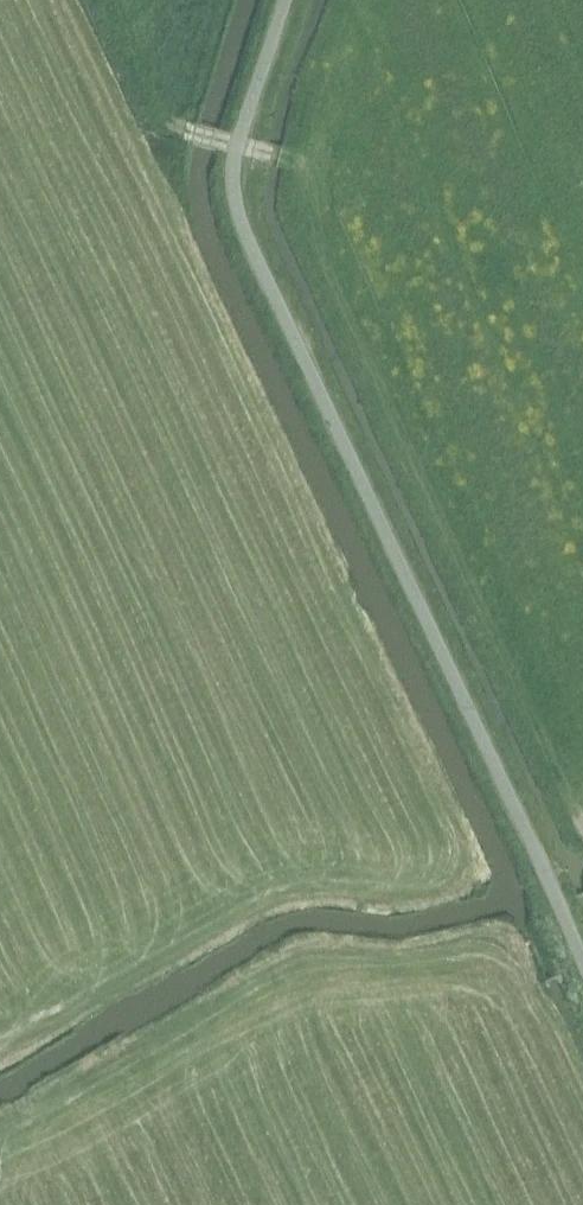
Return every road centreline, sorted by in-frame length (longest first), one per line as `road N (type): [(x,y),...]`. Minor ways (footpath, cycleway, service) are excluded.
road 1 (track): [(183,129),(157,120),(107,0)]

